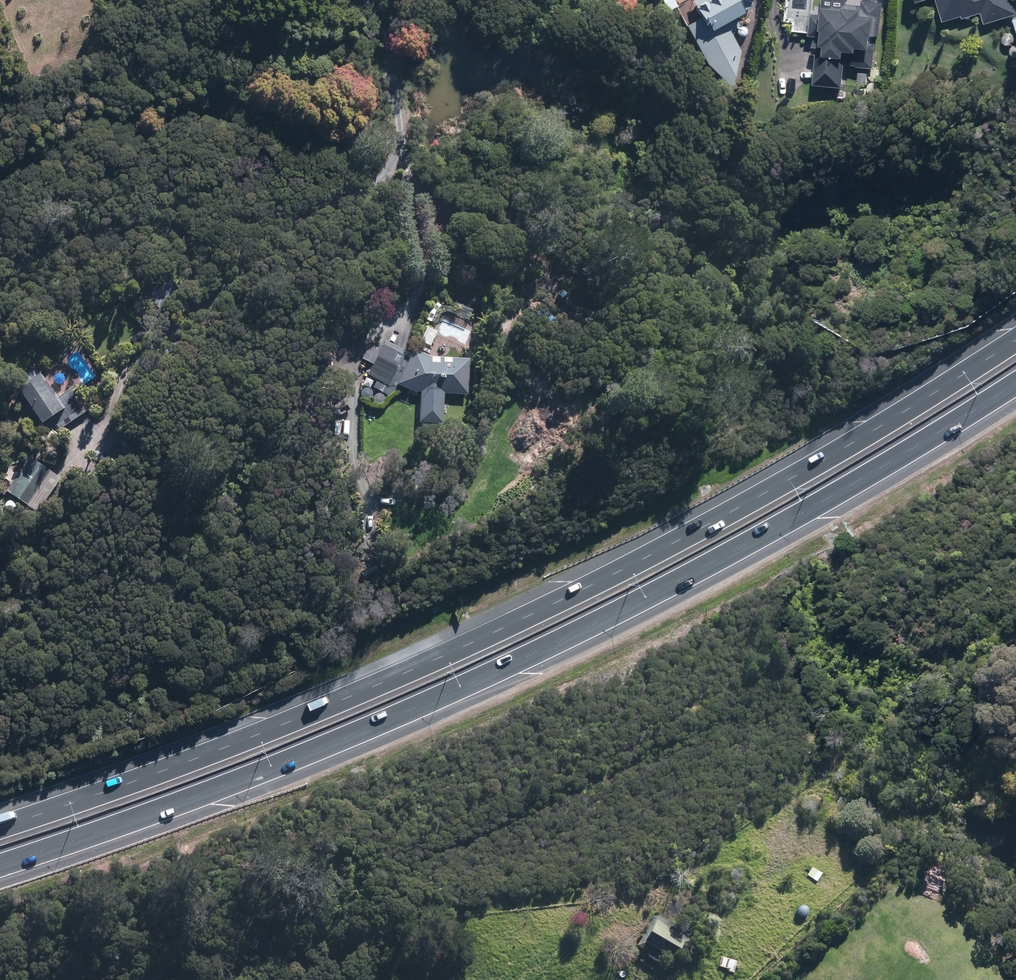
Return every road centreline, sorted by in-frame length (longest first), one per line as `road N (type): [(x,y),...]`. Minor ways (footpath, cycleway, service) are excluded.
road 1 (motorway): [(0,828),(376,682),(547,604),(785,481),(1015,339)]
road 2 (motorway): [(1015,381),(726,555),(601,618),(394,716),(0,866)]

